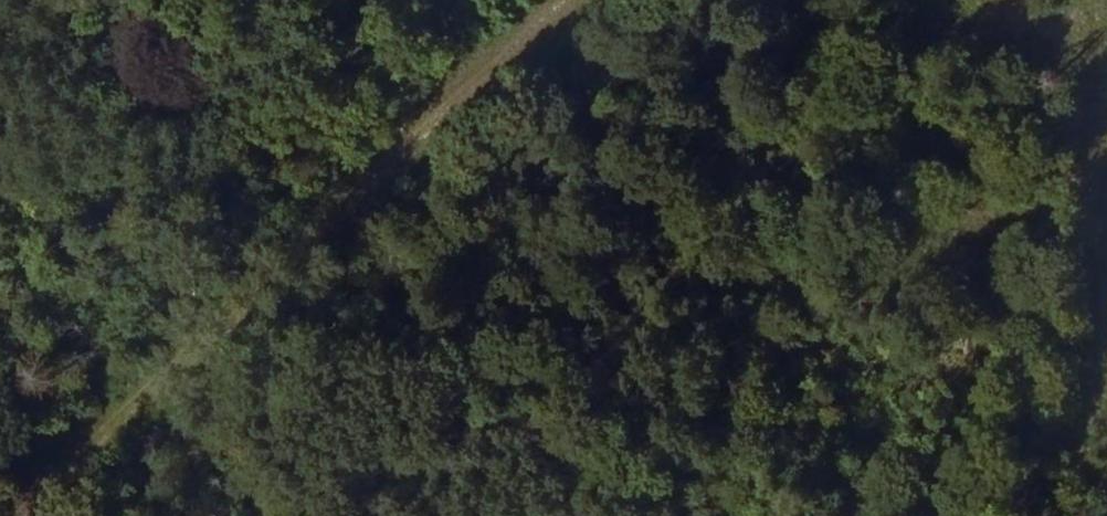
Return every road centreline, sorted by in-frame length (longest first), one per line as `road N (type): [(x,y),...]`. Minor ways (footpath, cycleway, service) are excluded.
road 1 (track): [(67,515),(572,0)]

